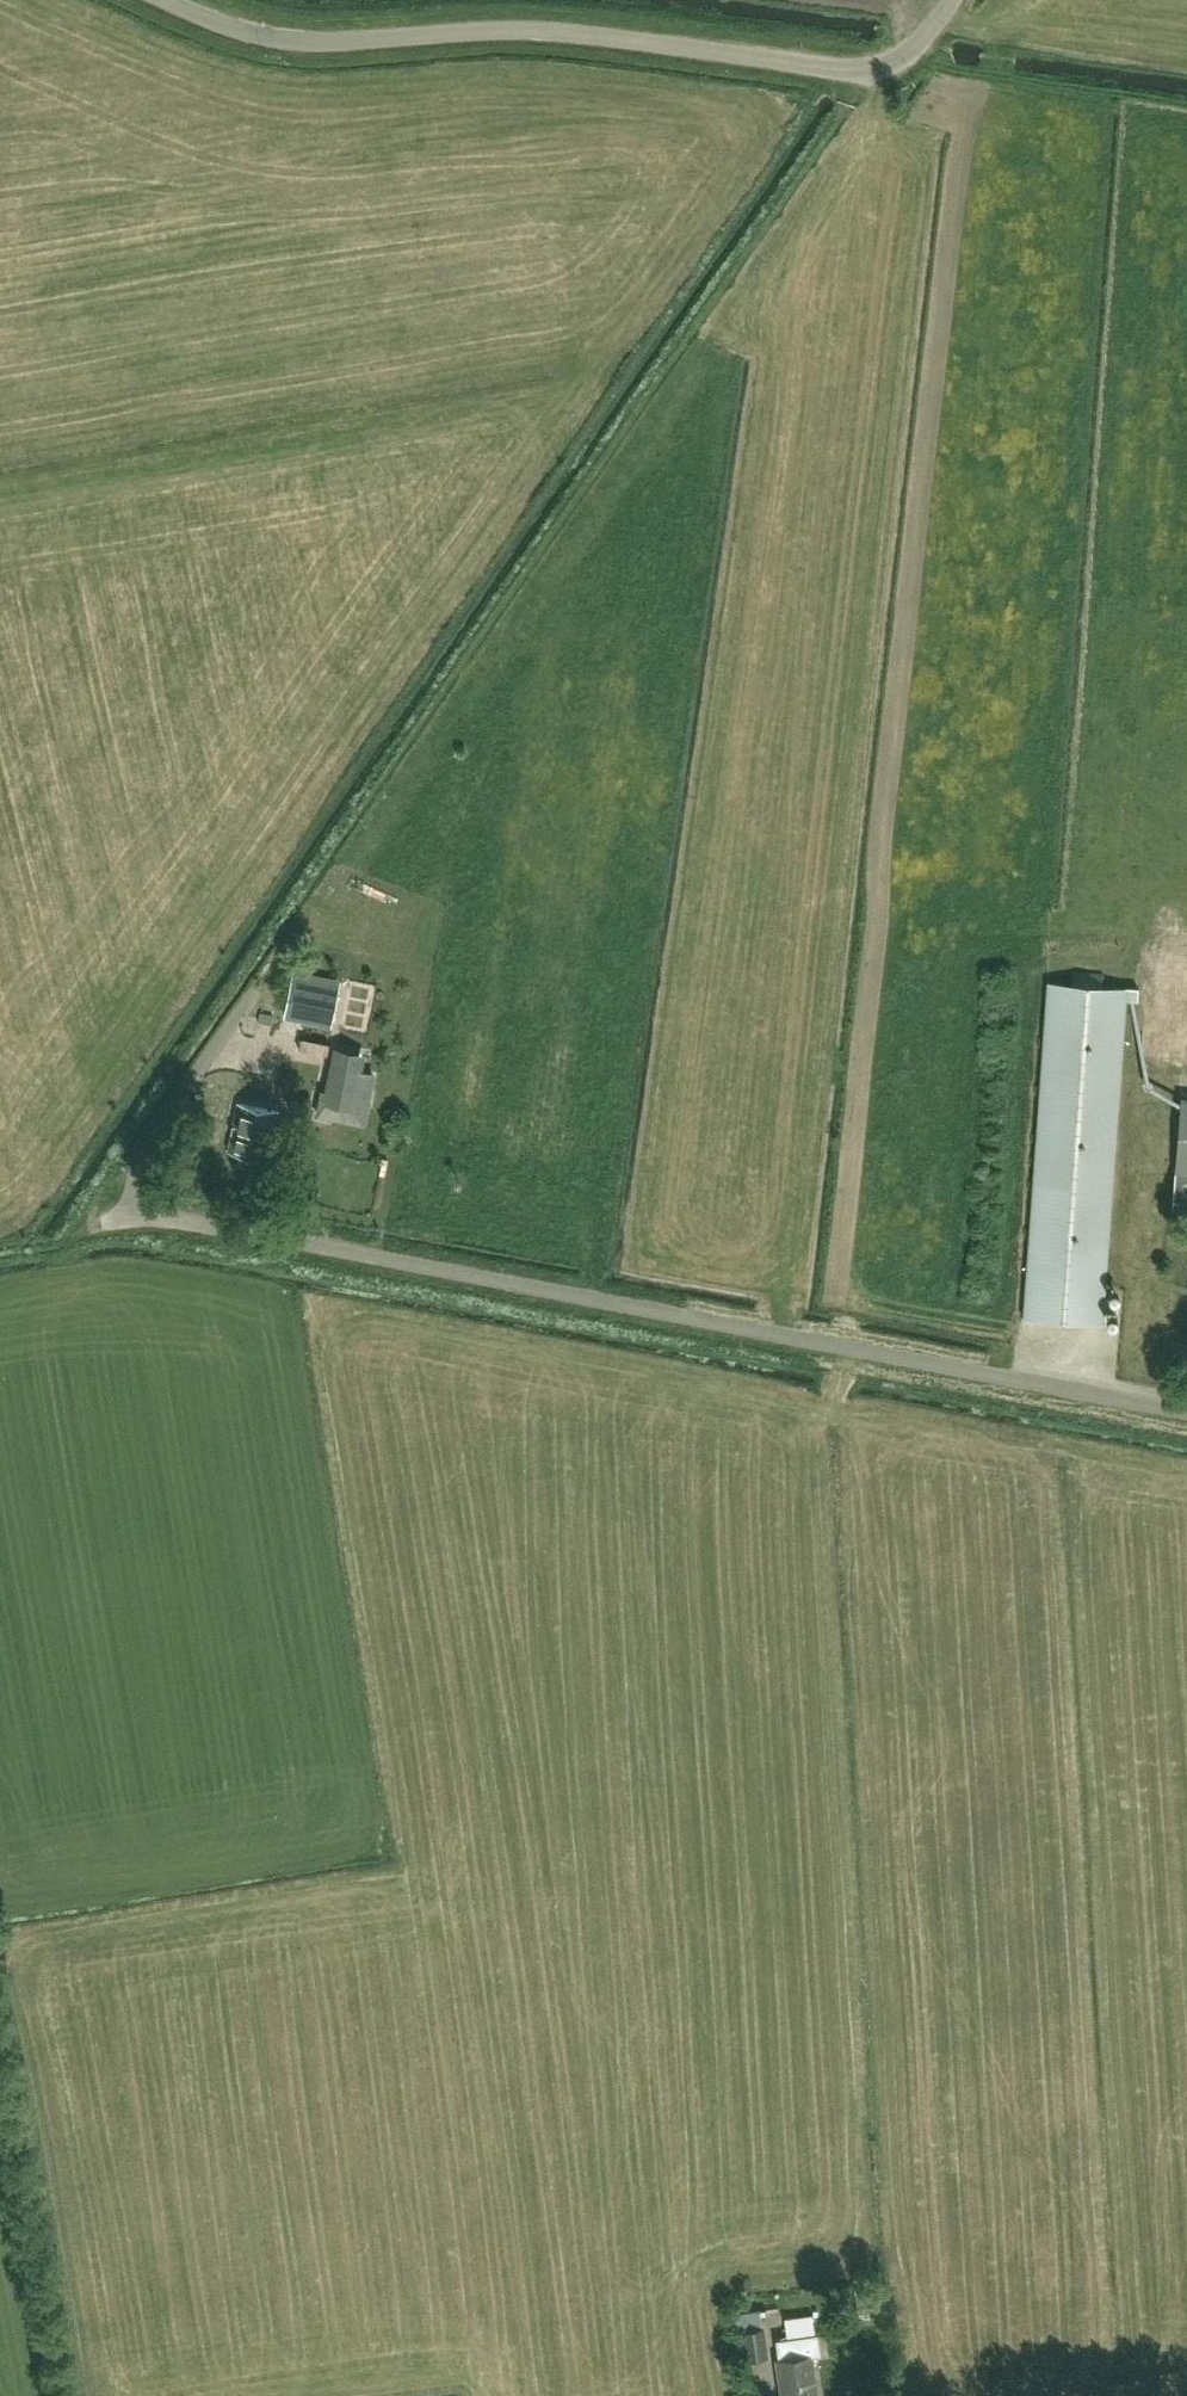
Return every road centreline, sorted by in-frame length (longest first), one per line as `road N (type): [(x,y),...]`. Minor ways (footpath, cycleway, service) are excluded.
road 1 (unclassified): [(1186,1414),(142,1217)]
road 2 (unclassified): [(167,0),(231,29),(309,43),(566,32),(872,74),(910,55),(949,0)]
road 3 (unclassified): [(142,1217),(145,1149),(254,992)]

